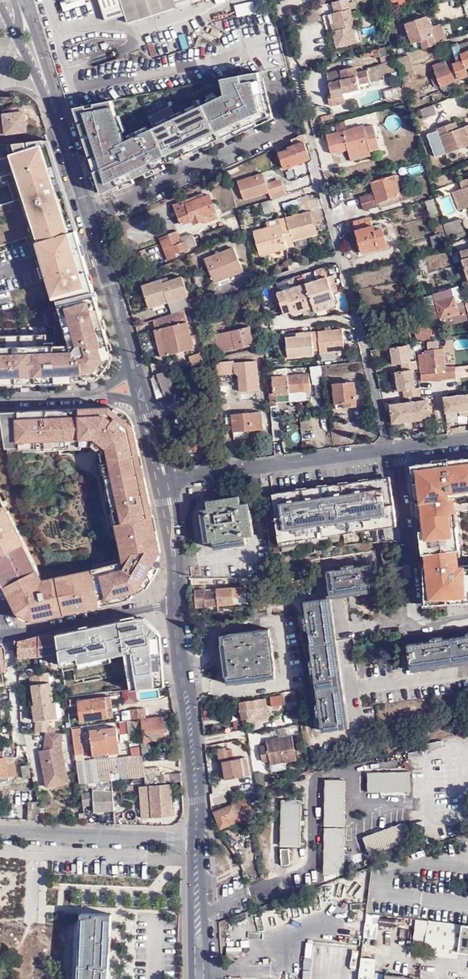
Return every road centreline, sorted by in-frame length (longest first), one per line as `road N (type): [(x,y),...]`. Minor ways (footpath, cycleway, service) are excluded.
road 1 (tertiary): [(57,115),(132,365)]
road 2 (tertiary): [(176,604),(197,837)]
road 3 (residential): [(392,452),(163,482)]
road 4 (residential): [(392,452),(418,628),(467,621)]
road 5 (residential): [(0,831),(197,837)]
road 6 (residential): [(8,638),(176,604)]
road 7 (tertiary): [(197,837),(198,978)]
road 8 (tertiary): [(163,482),(176,604)]
road 9 (tertiary): [(57,115),(22,0)]

